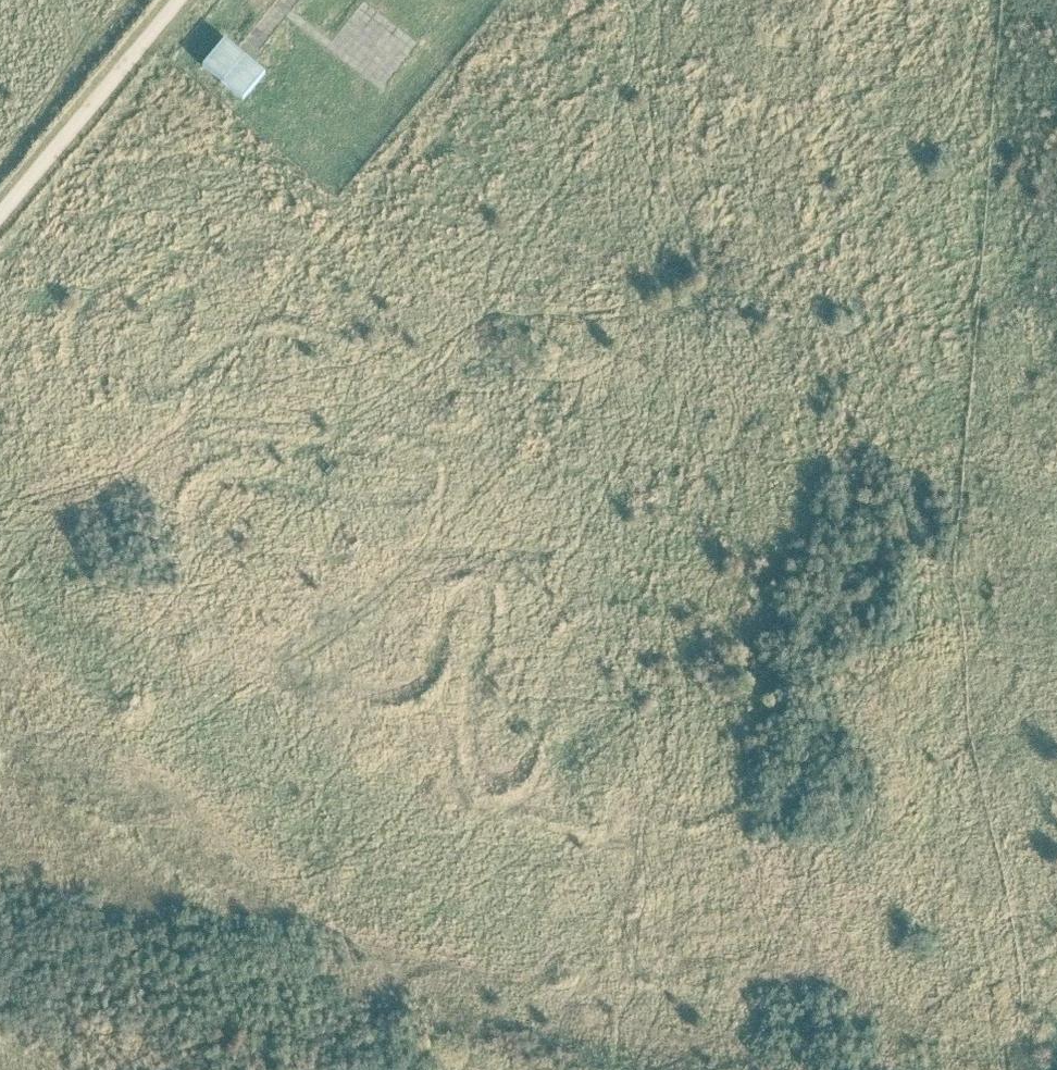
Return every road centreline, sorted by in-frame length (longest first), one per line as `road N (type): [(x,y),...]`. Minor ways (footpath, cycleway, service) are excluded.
road 1 (track): [(189,0),(0,228)]

